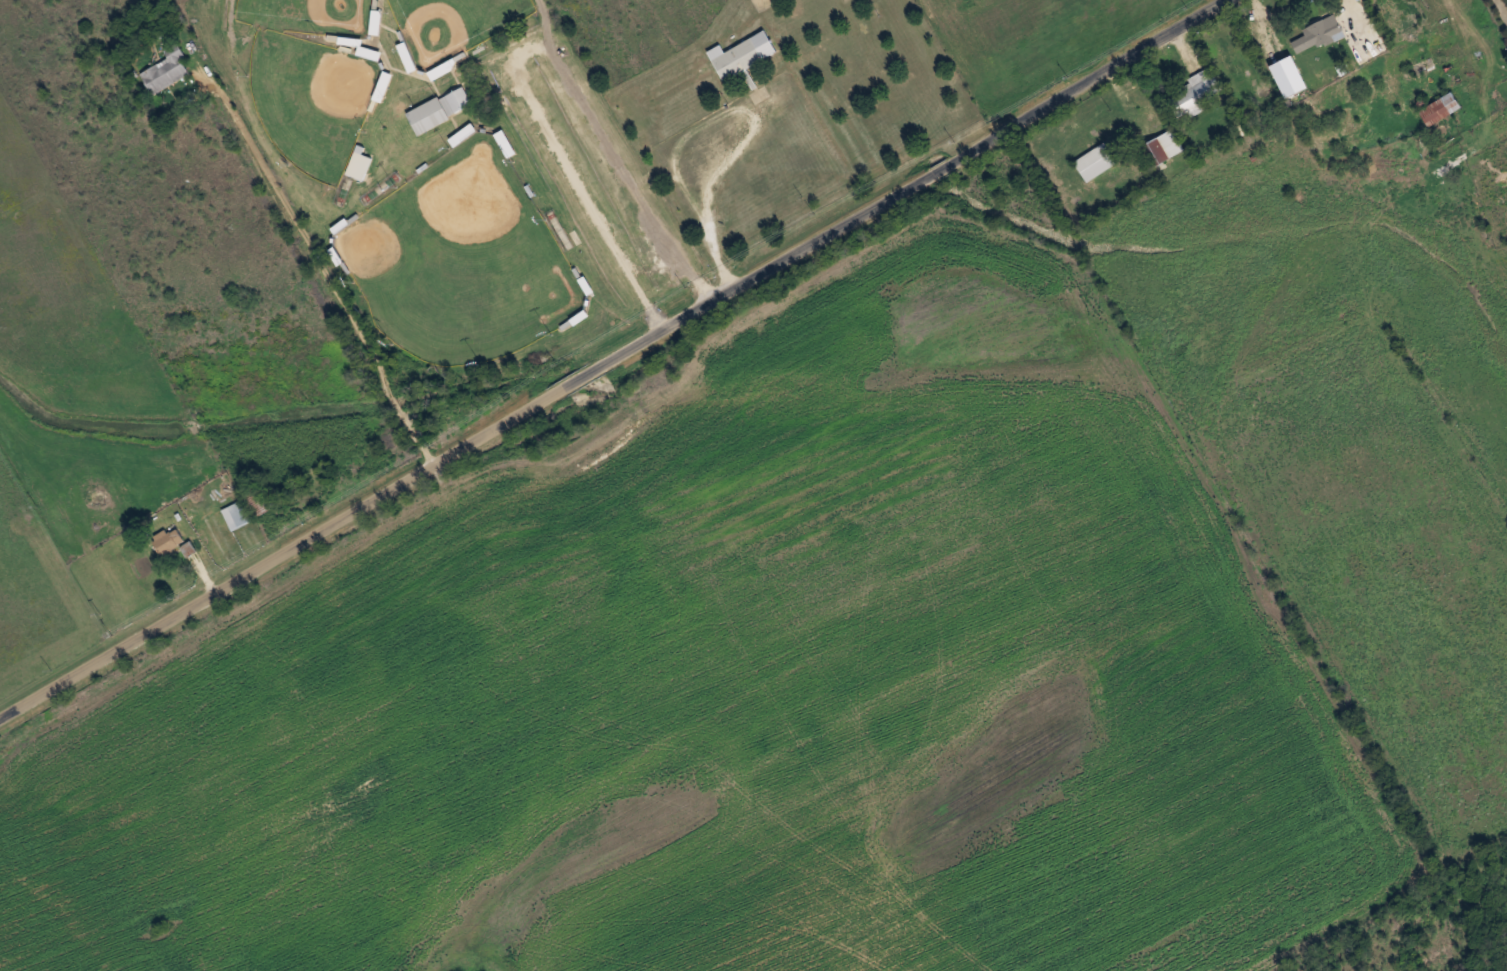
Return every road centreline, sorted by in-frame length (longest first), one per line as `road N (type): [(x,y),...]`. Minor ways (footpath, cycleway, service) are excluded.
road 1 (residential): [(0,705),(1221,0)]

